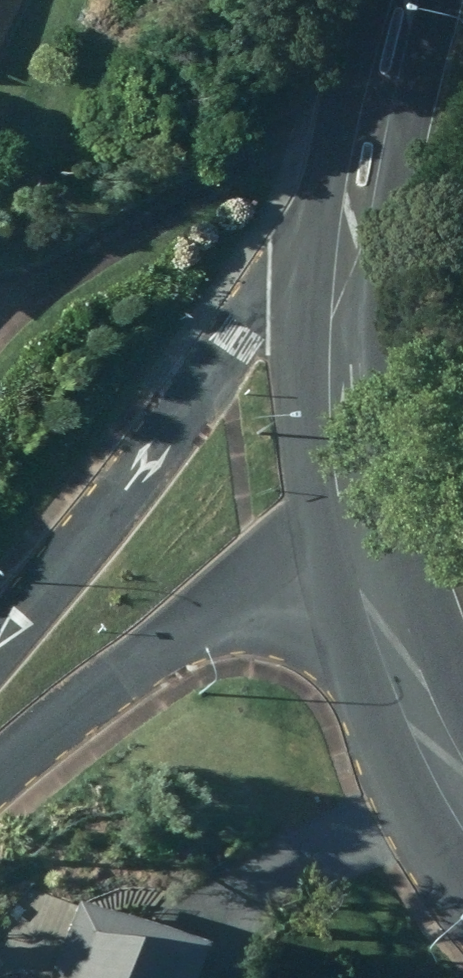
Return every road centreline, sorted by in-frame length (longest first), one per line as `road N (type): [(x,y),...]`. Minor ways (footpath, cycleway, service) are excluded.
road 1 (residential): [(0,649),(185,406),(346,226)]
road 2 (residential): [(345,551),(165,649),(0,764)]
road 3 (secondary): [(346,226),(335,381),(345,551)]
road 4 (secondary): [(345,551),(383,668),(428,770),(462,818)]
road 5 (secondary): [(413,0),(346,226)]

